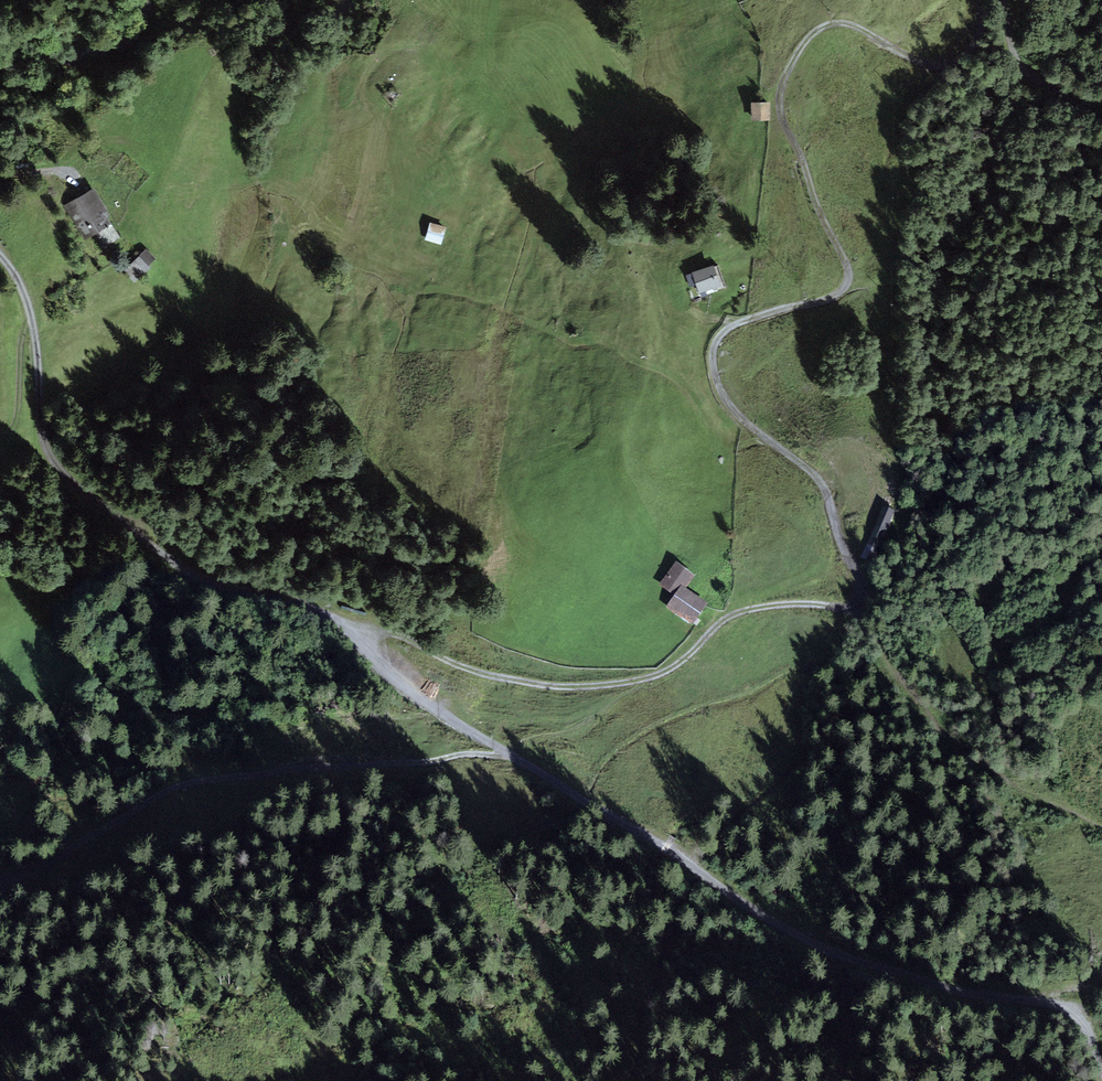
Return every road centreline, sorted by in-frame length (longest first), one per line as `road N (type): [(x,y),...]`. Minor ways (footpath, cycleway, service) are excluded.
road 1 (track): [(864,610),(825,483),(729,406),(715,360),(723,329),(838,294),(848,282),(782,119),(780,93),(800,47),(823,26),(847,23),(925,63),(952,60),(978,42),(988,0)]
road 2 (track): [(339,632),(451,724),(674,851),(788,932),(836,955),(956,991),(1038,1004)]
road 3 (track): [(339,632),(390,632),(465,669),(561,688),(639,681),(675,668),(724,618),(763,607),(864,610)]
road 4 (track): [(0,258),(31,302),(47,454),(181,560),(288,599),(339,632)]
road 5 (track): [(0,884),(200,780),(501,751)]
road 6 (track): [(1101,829),(973,756),(879,650),(864,610)]
road 7 (track): [(1003,0),(1030,64),(1101,116)]

